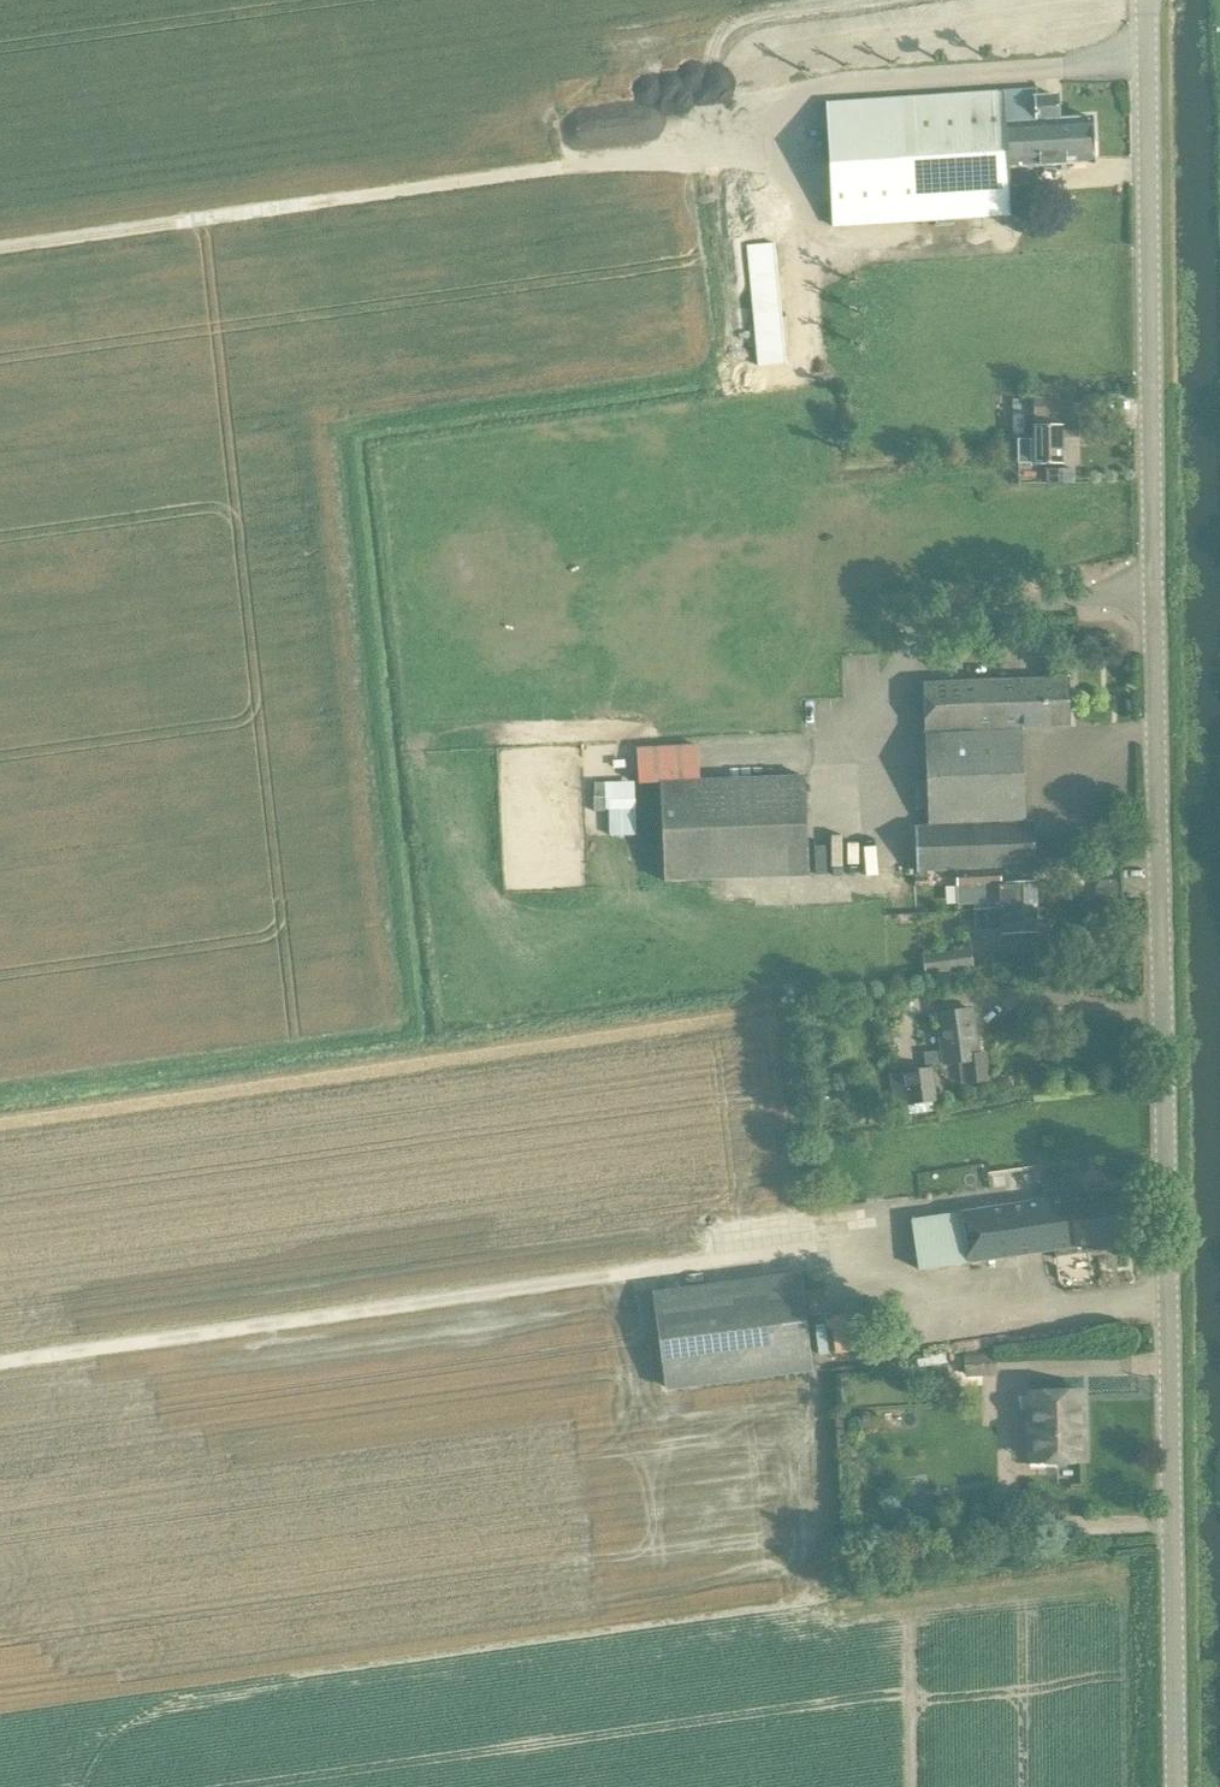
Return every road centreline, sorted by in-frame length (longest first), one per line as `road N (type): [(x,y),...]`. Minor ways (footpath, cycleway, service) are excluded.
road 1 (unclassified): [(1177,1786),(1144,0)]
road 2 (track): [(0,1367),(839,1249)]

